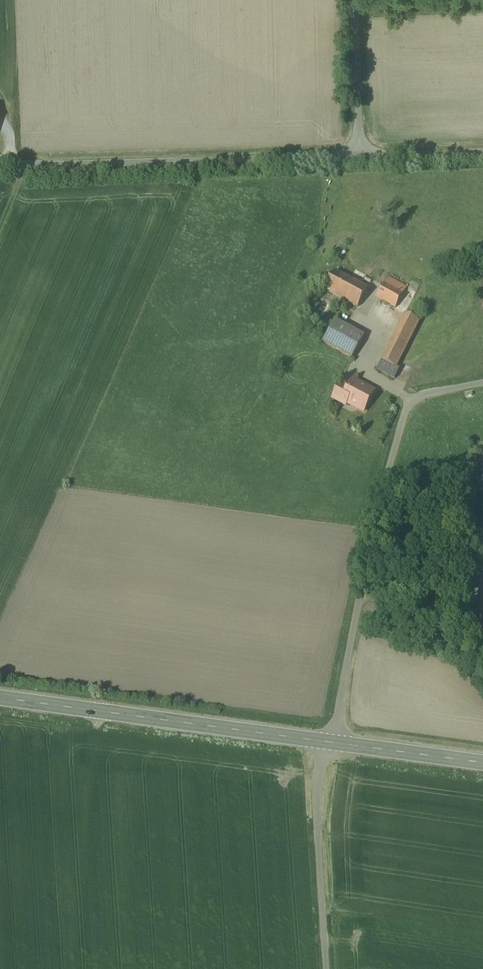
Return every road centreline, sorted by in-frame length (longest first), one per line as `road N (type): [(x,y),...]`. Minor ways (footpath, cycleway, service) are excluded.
road 1 (unclassified): [(482,376),(418,390),(402,408),(330,743)]
road 2 (unclassified): [(0,156),(358,150)]
road 3 (secondary): [(0,698),(330,743)]
road 4 (unclassified): [(330,743),(319,776),(329,968)]
road 5 (secondary): [(330,743),(482,763)]
road 6 (unclassified): [(358,150),(355,0)]
road 7 (unclassified): [(358,150),(482,146)]

